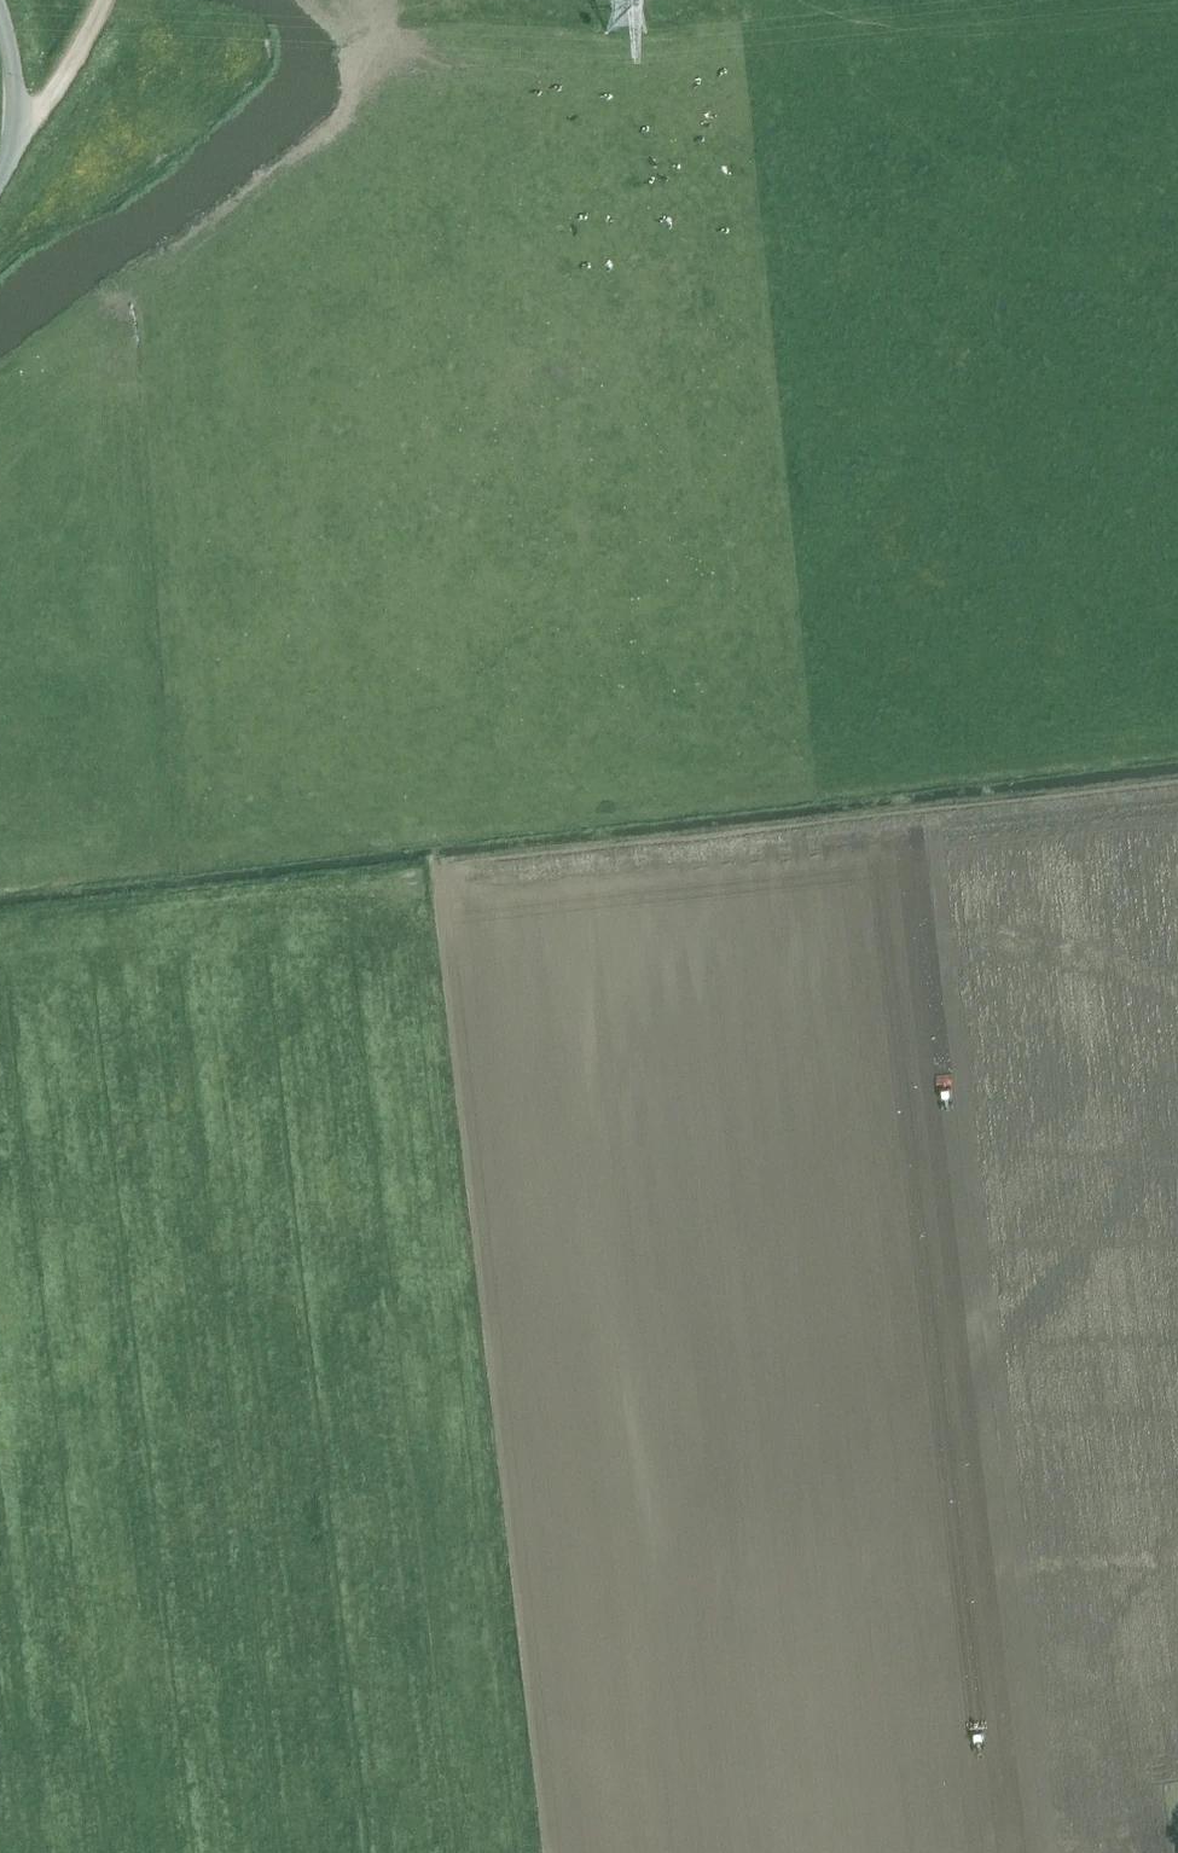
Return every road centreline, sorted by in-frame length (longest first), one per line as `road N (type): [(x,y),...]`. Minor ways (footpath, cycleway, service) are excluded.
road 1 (unclassified): [(0,170),(13,82),(0,23)]

